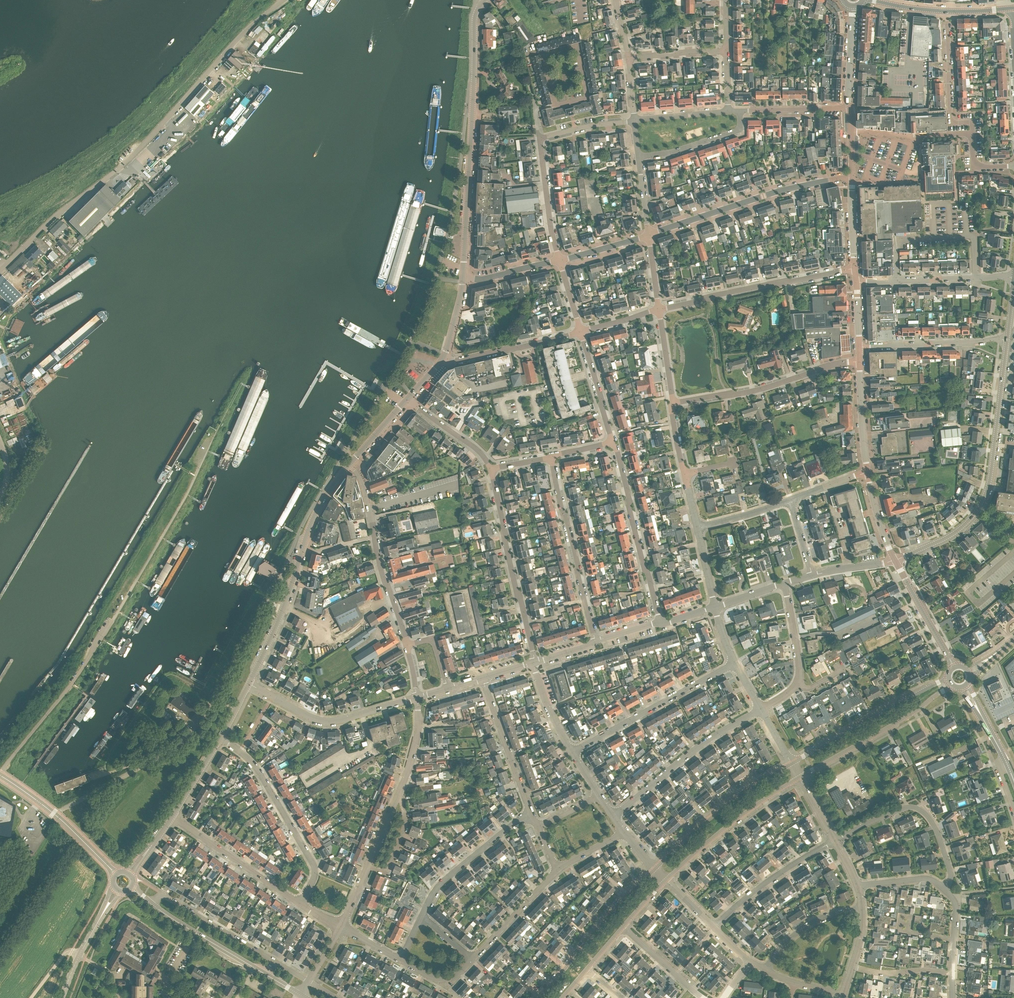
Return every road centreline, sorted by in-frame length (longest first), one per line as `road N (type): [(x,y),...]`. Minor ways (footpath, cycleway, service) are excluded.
road 1 (unclassified): [(0,269),(127,159),(240,34),(282,0)]
road 2 (unclassified): [(463,277),(475,18),(485,0)]
road 3 (unclassified): [(895,560),(950,537),(980,506),(1007,341)]
road 4 (residential): [(648,236),(784,190),(852,178)]
road 5 (residential): [(659,310),(855,270)]
road 6 (residential): [(534,663),(491,469)]
road 7 (residential): [(673,403),(859,362)]
road 8 (residential): [(596,642),(551,457)]
road 9 (unclassified): [(0,773),(111,620)]
road 10 (residential): [(661,623),(613,442)]
road 11 (residential): [(308,981),(162,893),(151,904)]
road 12 (unclassified): [(572,751),(735,662)]
road 13 (unclassified): [(614,816),(693,752),(763,710)]
road 14 (unclassified): [(944,888),(950,867),(923,810),(901,808),(834,841)]
road 15 (unclassified): [(799,778),(953,686)]
road 16 (unclassified): [(948,678),(791,763)]
road 17 (residential): [(300,904),(314,880),(312,864),(239,752)]
road 18 (unclassified): [(656,869),(539,997)]
road 19 (unclassified): [(791,763),(715,814),(656,869)]
road 20 (unclassified): [(666,880),(799,778)]
road 21 (residential): [(857,282),(1013,277)]
road 22 (residential): [(300,904),(171,818)]
road 23 (residential): [(568,103),(554,106),(546,54),(578,52),(586,95),(577,101)]
road 24 (unclassified): [(422,917),(440,884),(532,815)]
road 25 (tertiary): [(116,874),(0,775)]
road 26 (residential): [(292,585),(278,578),(213,697)]
road 27 (unclassified): [(1007,341),(859,347)]
road 28 (unclassified): [(713,926),(834,841)]
road 29 (unclassified): [(532,815),(482,679)]
road 30 (residential): [(763,710),(799,680),(785,583)]
road 31 (residential): [(443,359),(580,331)]
road 32 (residential): [(560,261),(539,138)]
road 33 (residential): [(639,162),(735,135),(739,111)]
road 34 (unclassified): [(472,959),(558,870)]
road 35 (tertiary): [(954,667),(895,560)]
road 36 (tertiary): [(300,994),(195,933)]

